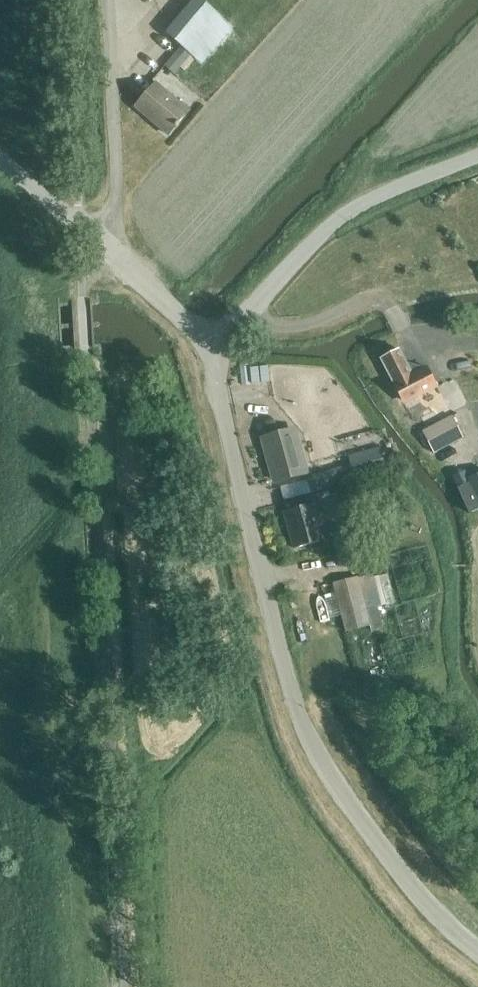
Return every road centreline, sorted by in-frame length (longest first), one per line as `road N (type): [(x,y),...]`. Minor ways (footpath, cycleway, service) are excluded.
road 1 (unclassified): [(477,950),(374,844),(322,768),(290,692),(206,345)]
road 2 (unclassified): [(206,345),(344,212),(477,152)]
road 3 (residential): [(108,0),(116,200),(94,237)]
road 4 (unclassified): [(206,345),(94,237)]
road 5 (track): [(0,571),(91,465)]
road 6 (unclassified): [(94,237),(0,159)]

